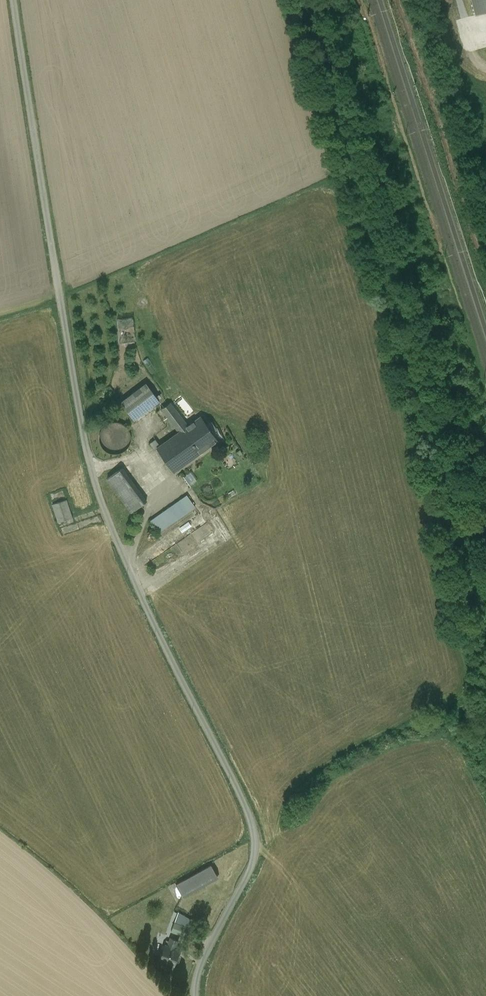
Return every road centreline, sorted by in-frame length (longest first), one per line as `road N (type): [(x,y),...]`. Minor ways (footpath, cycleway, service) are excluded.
road 1 (unclassified): [(14,0),(99,495),(175,669),(244,799),(254,842),(252,860),(202,956),(192,995)]

